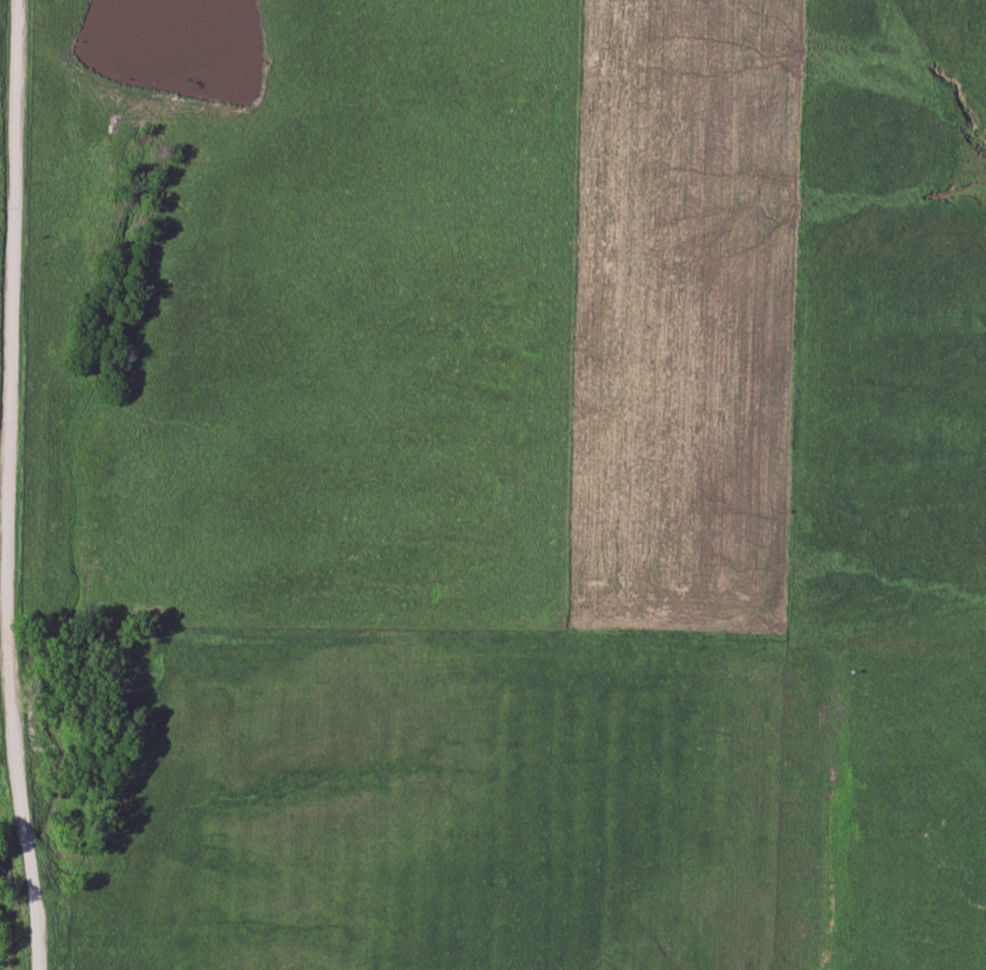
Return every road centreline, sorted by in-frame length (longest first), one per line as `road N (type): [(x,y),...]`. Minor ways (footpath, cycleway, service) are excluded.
road 1 (residential): [(38,969),(4,620),(15,0)]

